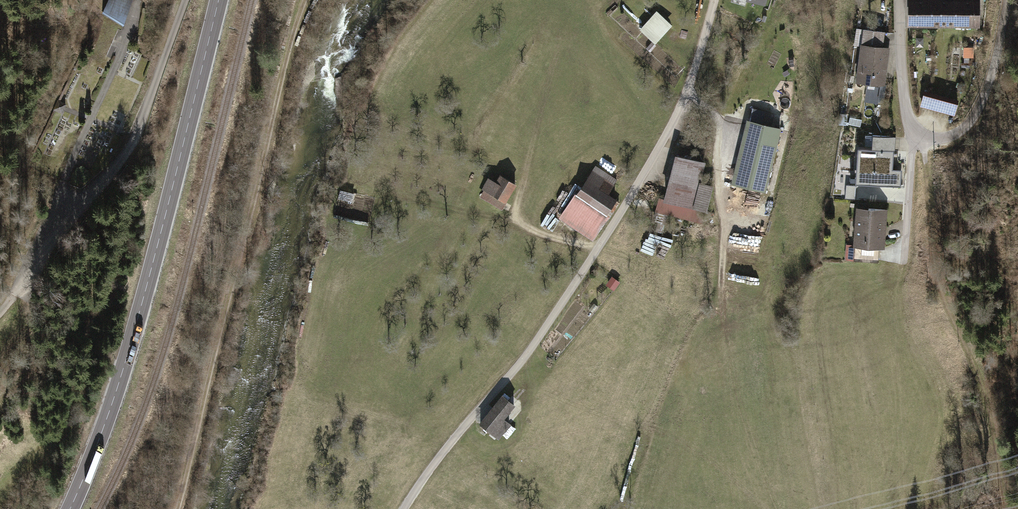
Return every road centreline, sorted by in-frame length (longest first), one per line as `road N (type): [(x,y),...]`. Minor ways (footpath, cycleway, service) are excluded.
road 1 (residential): [(407,508),(569,290),(634,187),(688,83),(713,0)]
road 2 (primary): [(219,0),(136,327),(72,508)]
road 3 (track): [(176,508),(307,0)]
road 4 (track): [(926,141),(931,257),(979,385),(1004,508)]
road 5 (unclassified): [(186,0),(127,163),(15,302)]
road 6 (unclassified): [(912,133),(926,141),(952,136),(968,120),(998,62),(1011,0)]
road 7 (residential): [(898,0),(899,69),(912,133)]
road 8 (residential): [(912,133),(898,263)]

